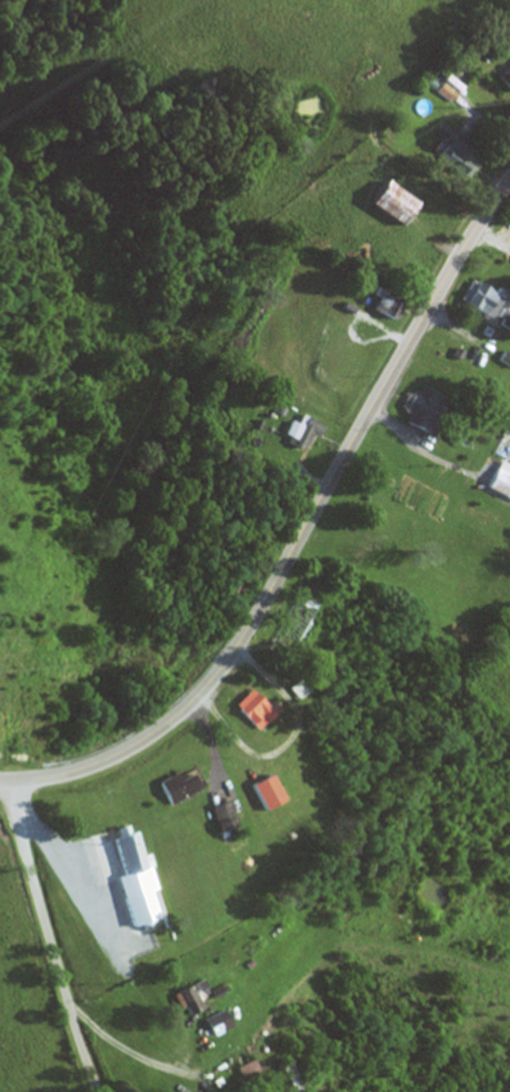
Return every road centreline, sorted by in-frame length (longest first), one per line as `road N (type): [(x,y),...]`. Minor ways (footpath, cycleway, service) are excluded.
road 1 (secondary): [(0,780),(91,765),(132,745),(219,668),(447,271),(509,178)]
road 2 (residential): [(101,1091),(1,780)]

